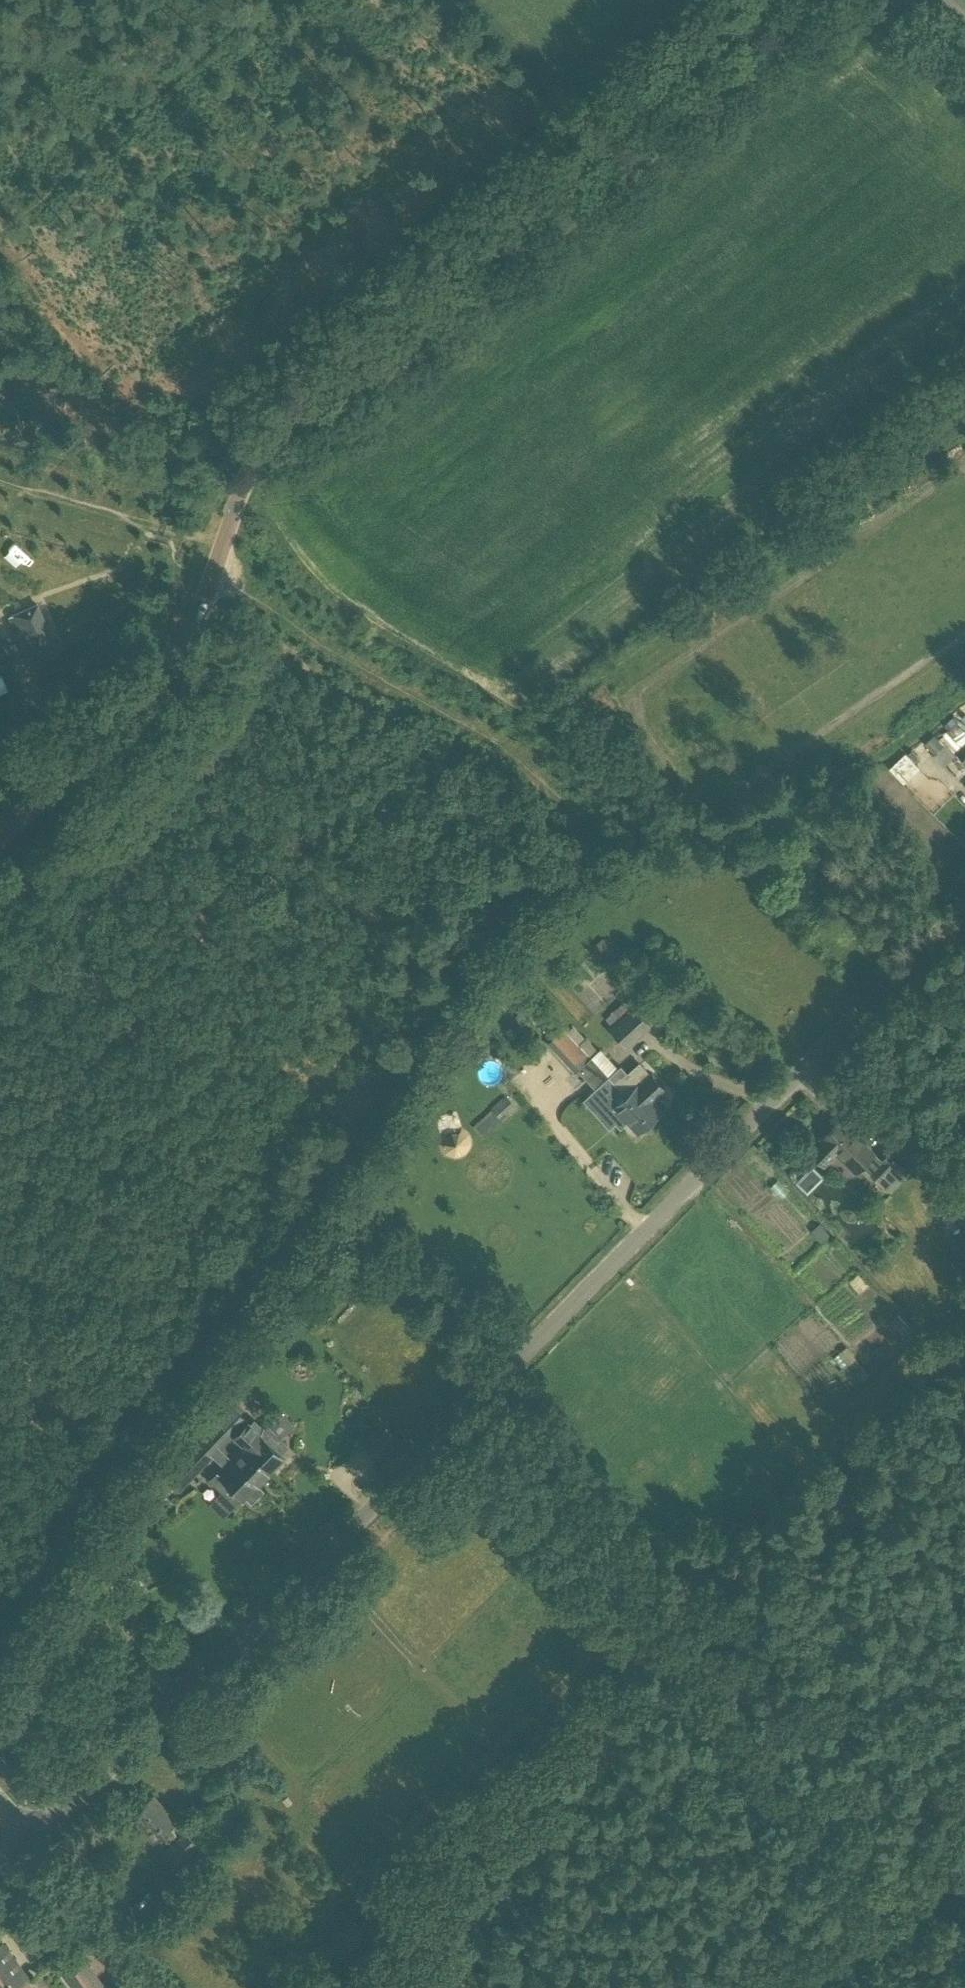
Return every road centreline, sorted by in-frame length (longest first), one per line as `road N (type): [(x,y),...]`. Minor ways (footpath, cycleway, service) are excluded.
road 1 (track): [(0,1658),(465,1015),(500,943),(574,885),(604,841),(557,776),(467,717),(376,673),(290,615),(254,574)]
road 2 (unclassified): [(30,1835),(166,1719),(964,906)]
road 3 (unclassified): [(0,830),(135,711),(179,651),(258,439),(277,409),(766,0)]
road 4 (unclassified): [(796,1987),(964,1866)]

